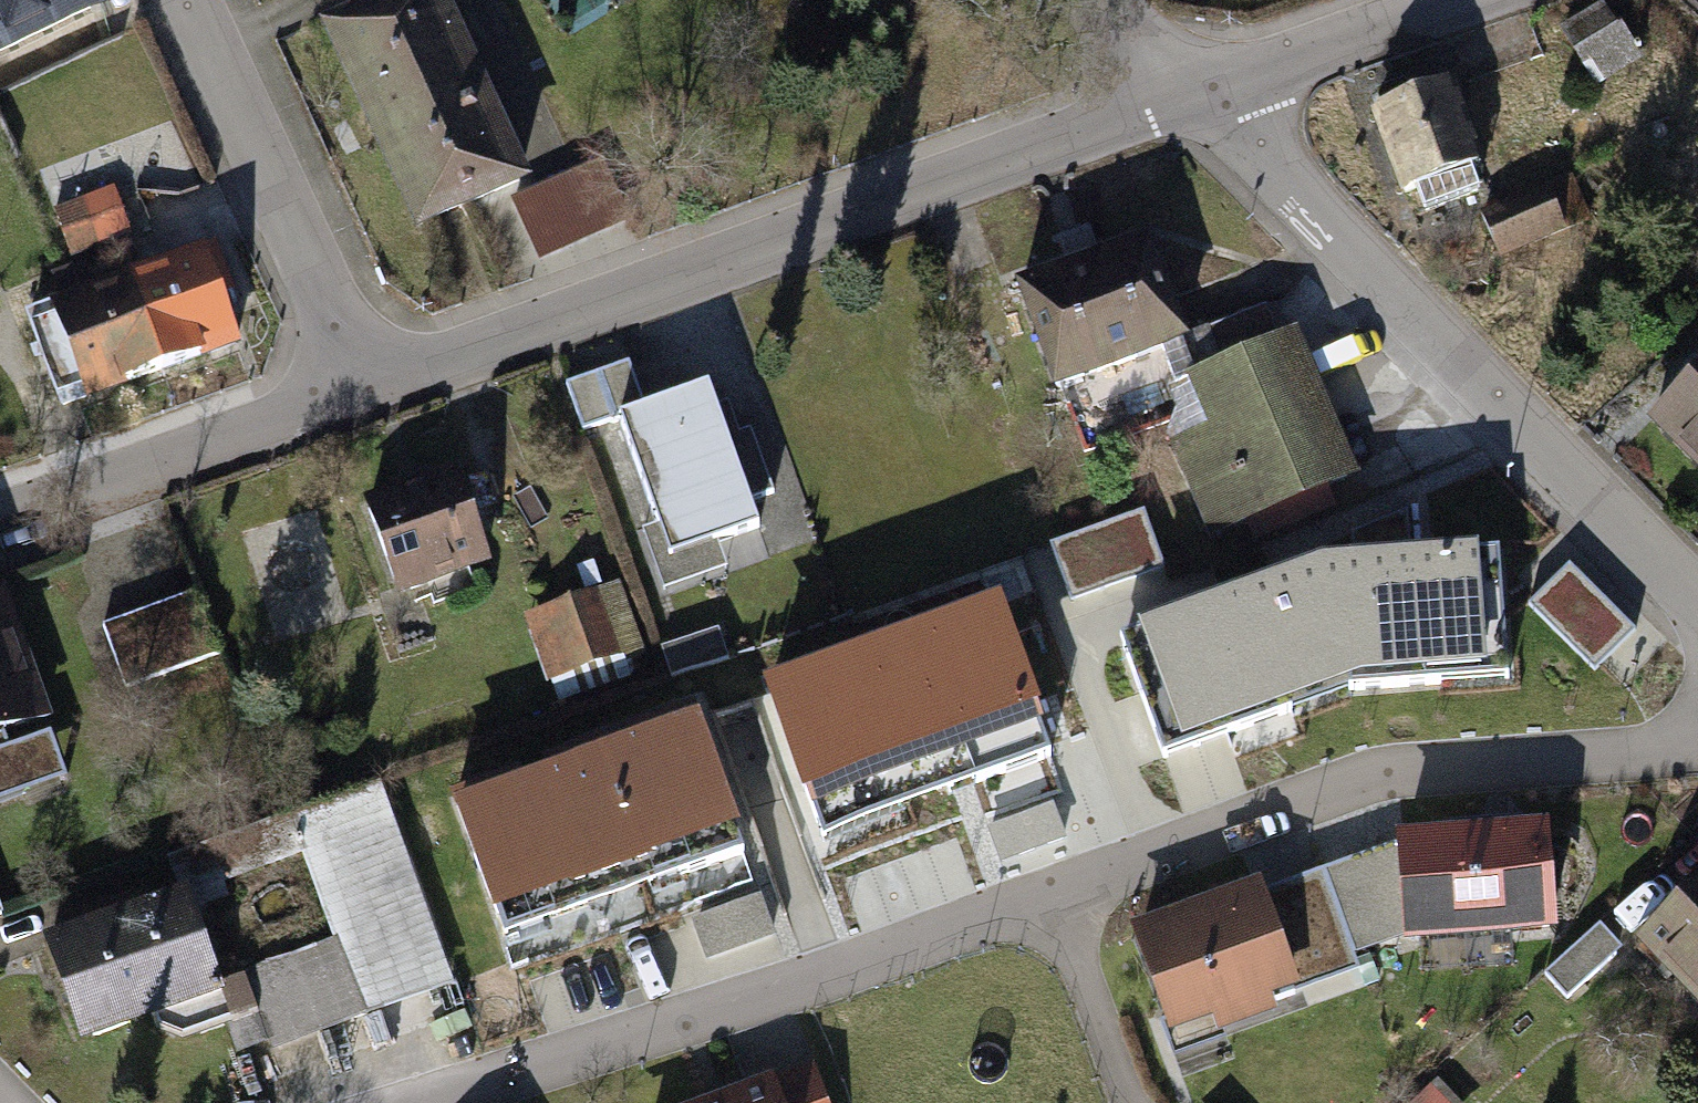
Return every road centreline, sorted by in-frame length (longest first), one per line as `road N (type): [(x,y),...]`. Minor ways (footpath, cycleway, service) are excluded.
road 1 (residential): [(431,1102),(923,946),(1380,777),(1642,758),(1697,733)]
road 2 (residential): [(368,392),(1195,97)]
road 3 (residential): [(1195,97),(1697,603)]
road 4 (residential): [(188,0),(368,392)]
road 5 (residential): [(0,525),(368,392)]
road 6 (residential): [(1195,97),(1467,0)]
road 7 (residential): [(1103,0),(1195,97)]

